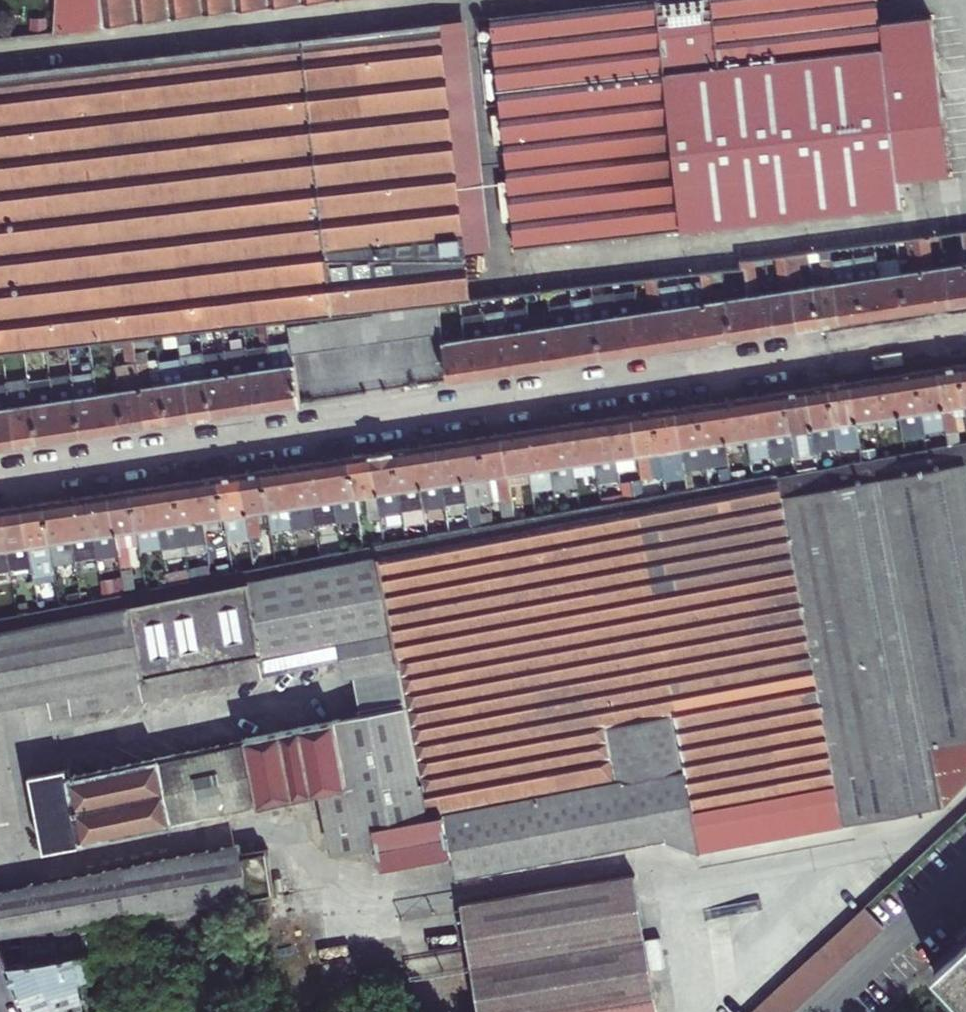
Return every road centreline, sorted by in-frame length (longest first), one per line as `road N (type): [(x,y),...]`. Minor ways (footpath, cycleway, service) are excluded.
road 1 (residential): [(965,334),(0,480)]
road 2 (residential): [(816,1011),(965,875)]

